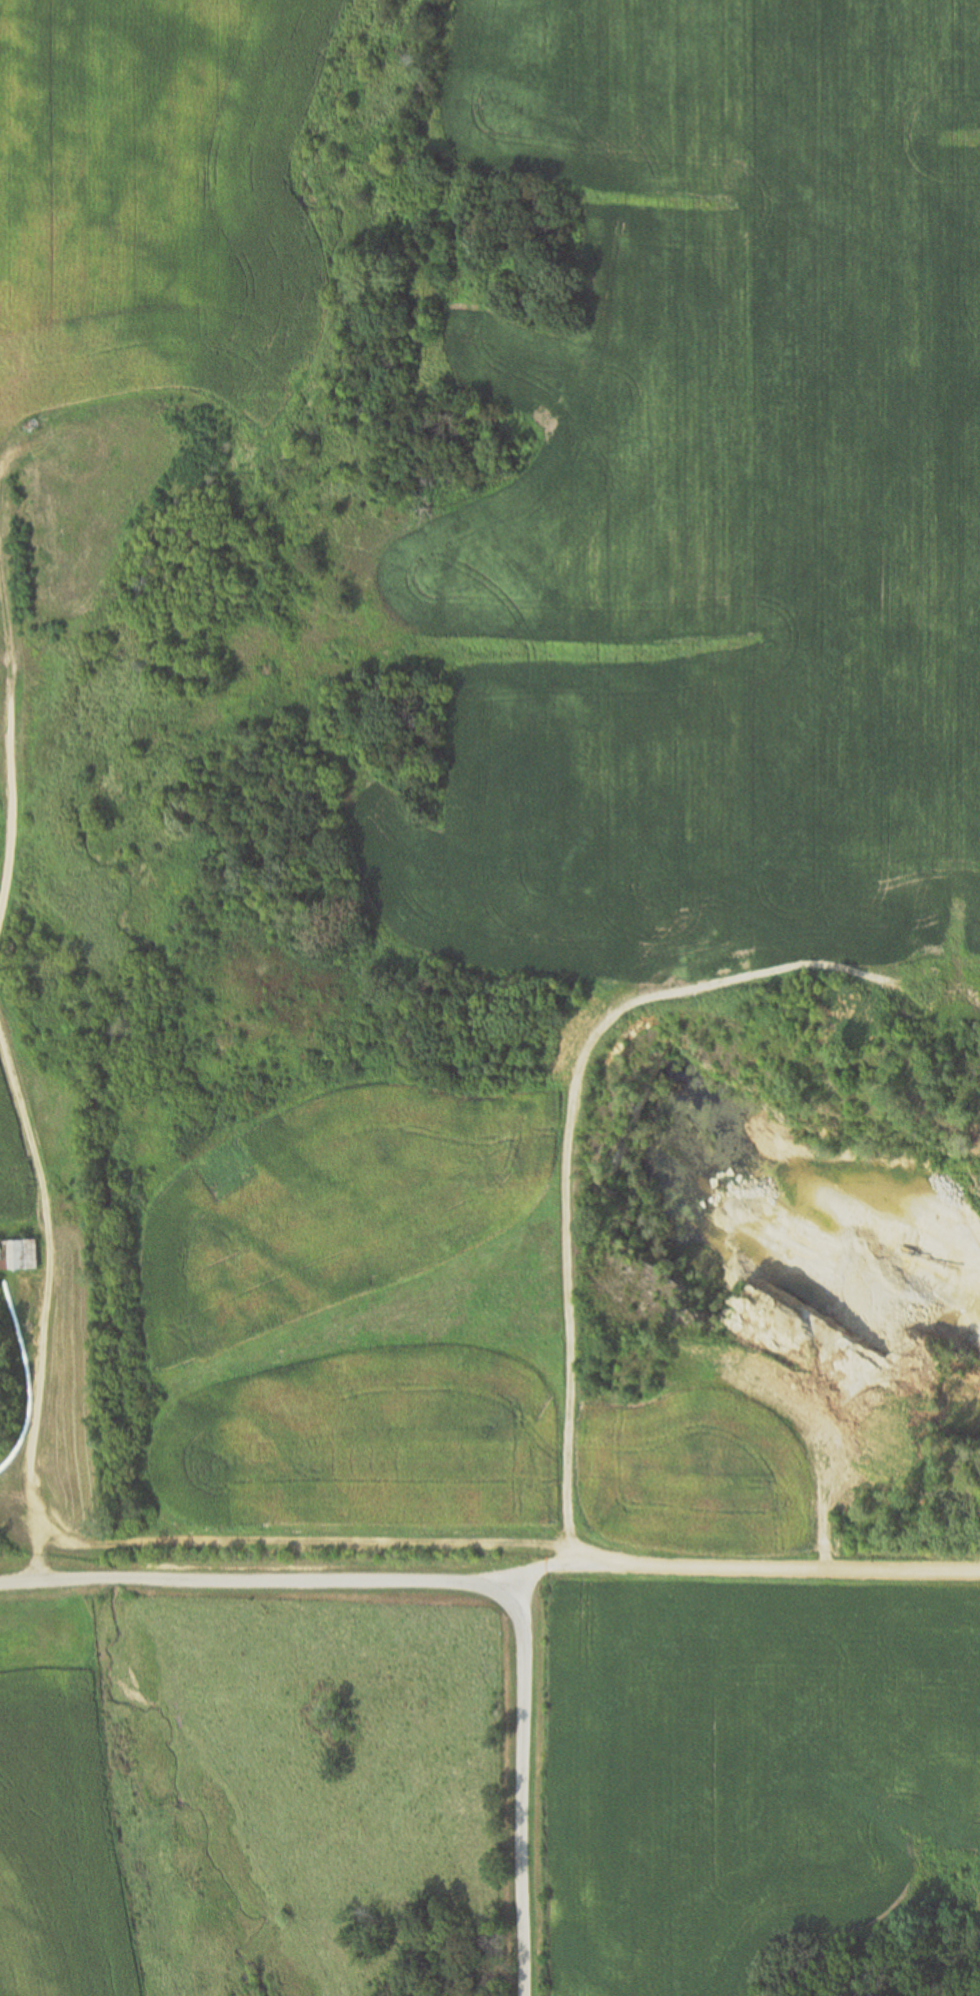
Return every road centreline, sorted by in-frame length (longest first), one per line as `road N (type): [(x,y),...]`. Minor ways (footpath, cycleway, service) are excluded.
road 1 (residential): [(526,1995),(527,1640),(508,1604),(445,1584),(0,1582)]

